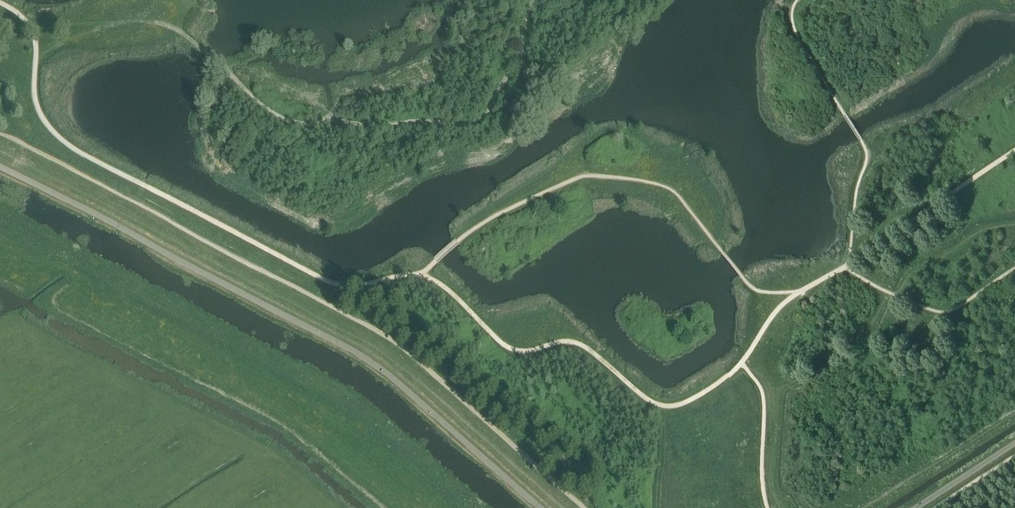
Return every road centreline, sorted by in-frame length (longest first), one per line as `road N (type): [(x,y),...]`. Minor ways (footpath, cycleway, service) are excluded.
road 1 (track): [(37,52),(108,23),(165,22),(287,121),(472,124),(490,117),(521,58),(530,0)]
road 2 (track): [(795,0),(772,30),(769,90),(781,124),(796,135),(843,112)]
road 3 (track): [(631,0),(587,51),(534,91)]

